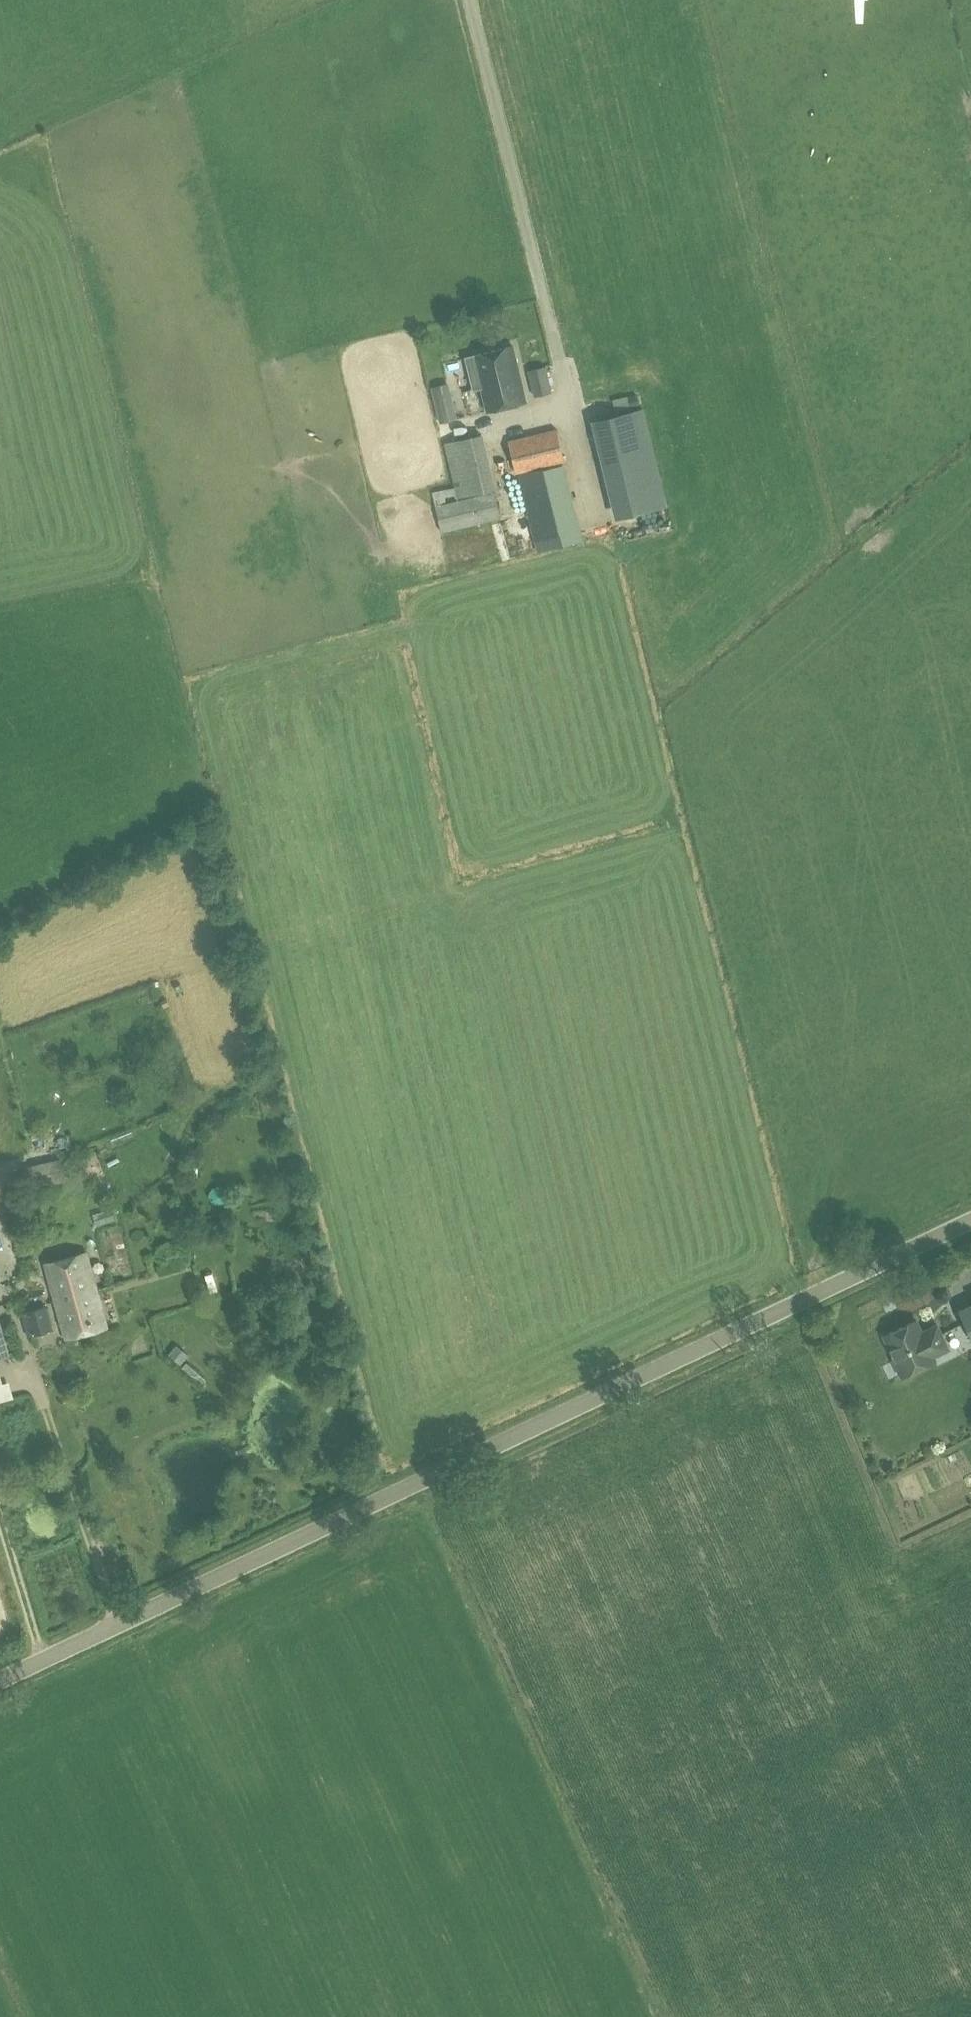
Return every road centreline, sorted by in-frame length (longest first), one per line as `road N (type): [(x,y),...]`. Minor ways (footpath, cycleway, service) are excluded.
road 1 (unclassified): [(0,1682),(970,1221)]
road 2 (track): [(32,1357),(118,1626)]

